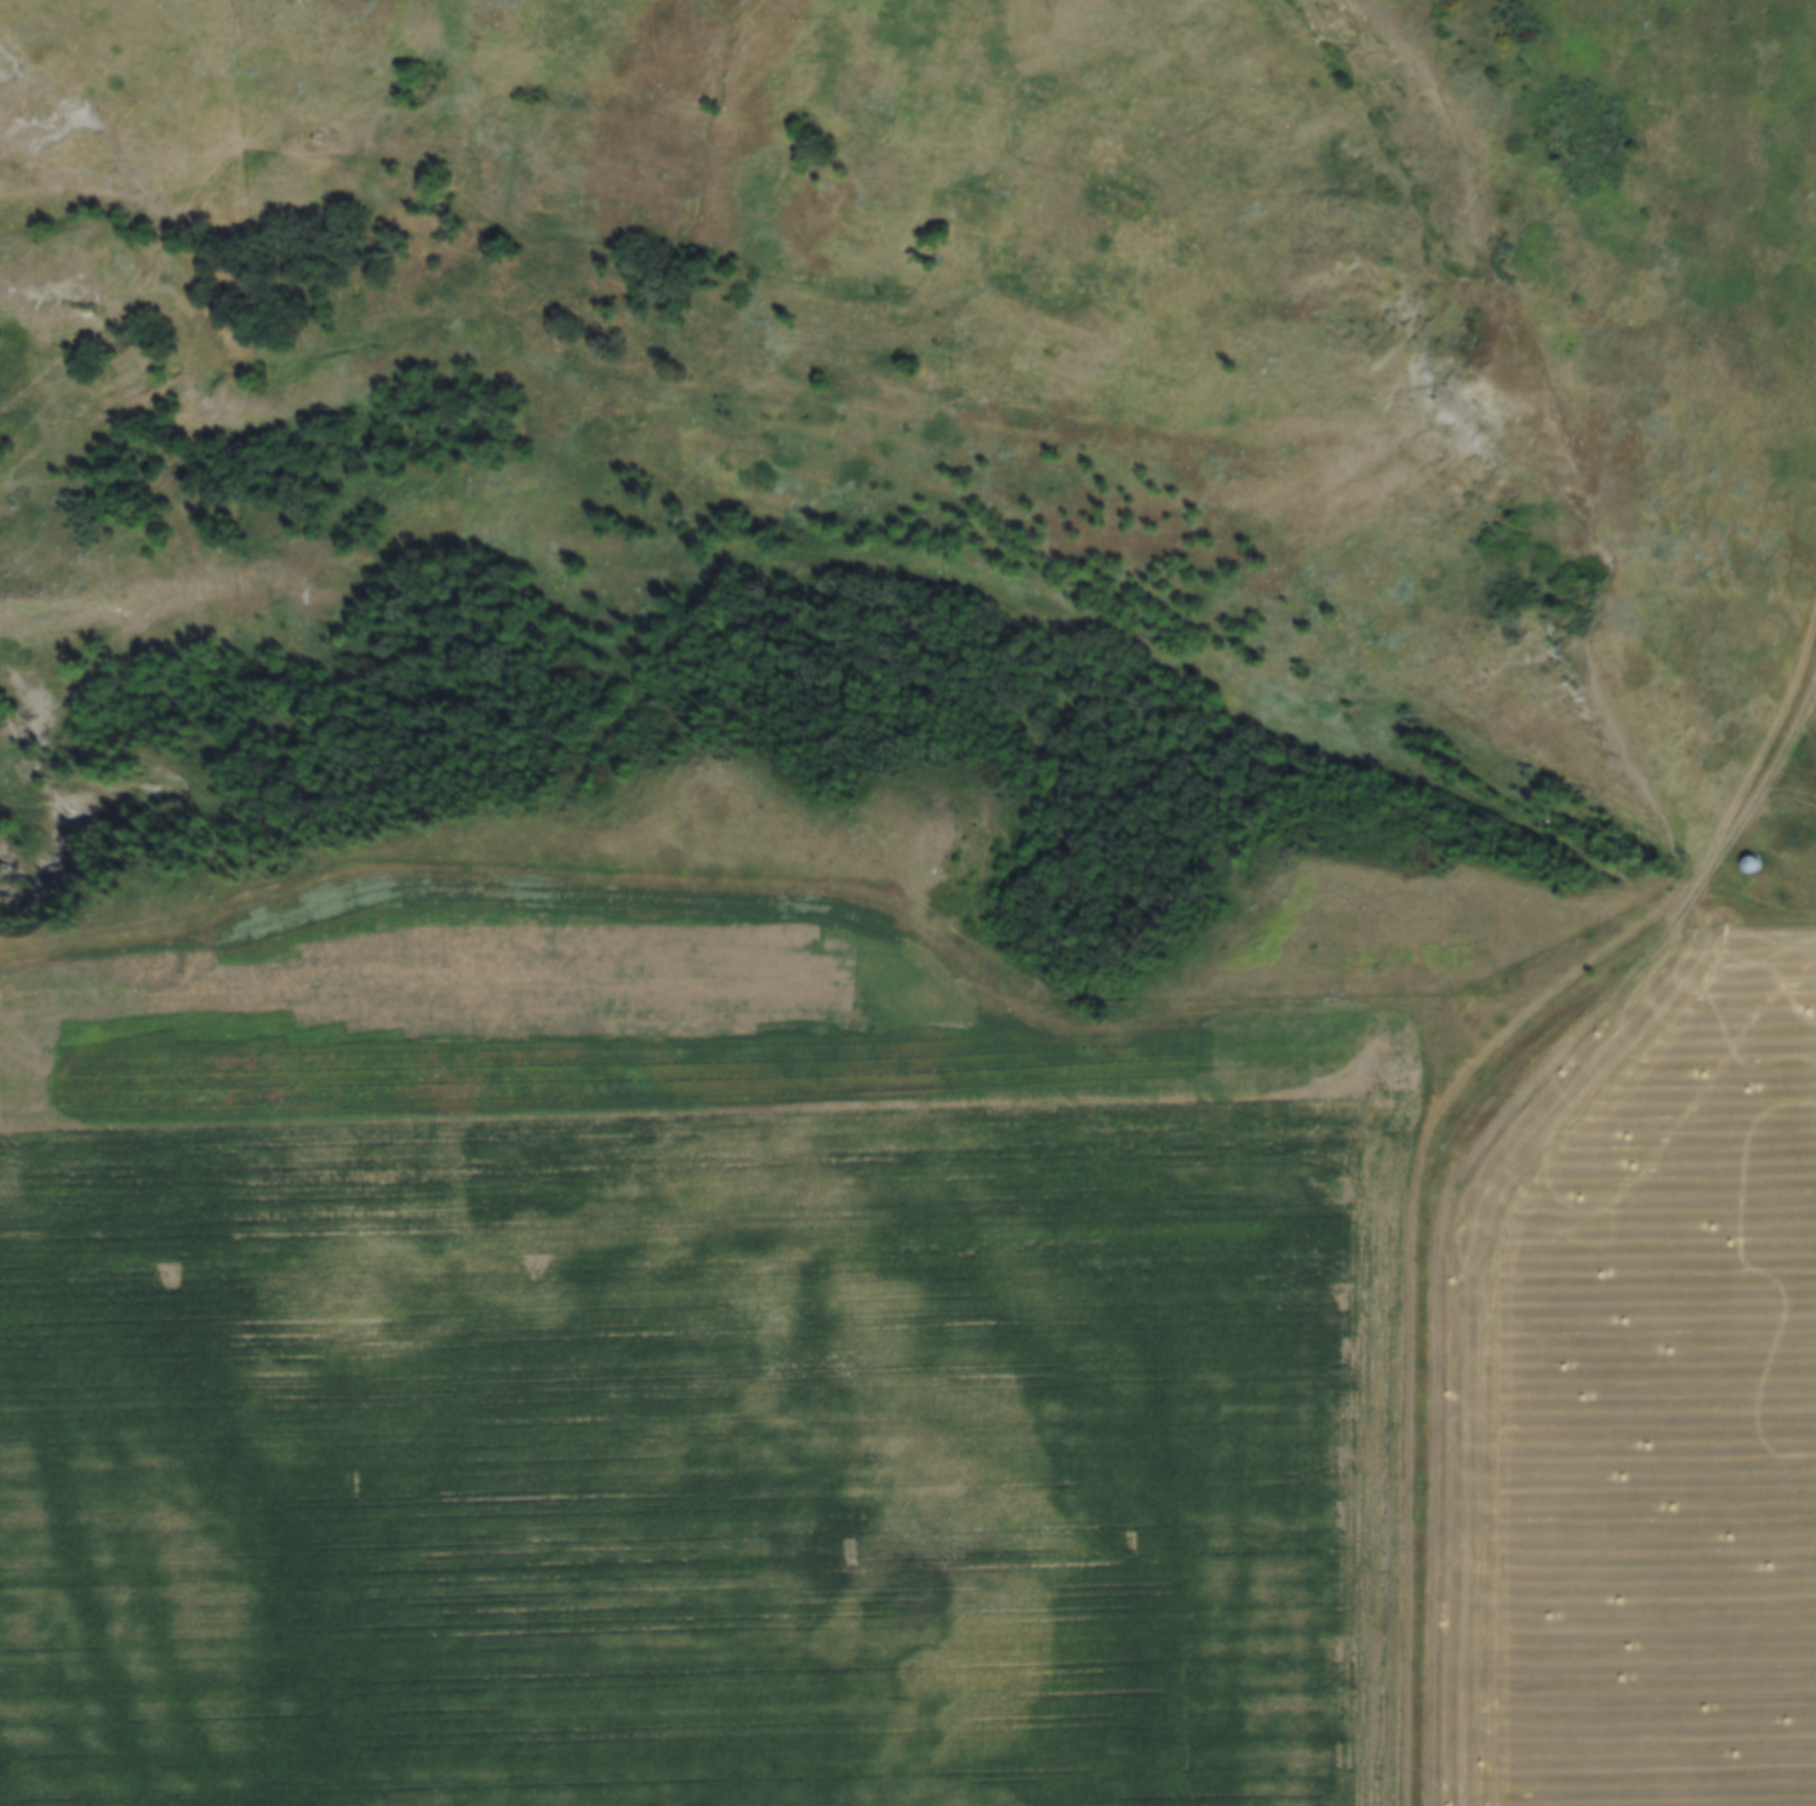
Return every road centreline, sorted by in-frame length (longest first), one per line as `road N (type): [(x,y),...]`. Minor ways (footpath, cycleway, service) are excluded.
road 1 (track): [(1815,701),(1803,736),(1715,873),(1646,964),(1504,1081),(1447,1187),(1435,1389),(1430,1805)]

